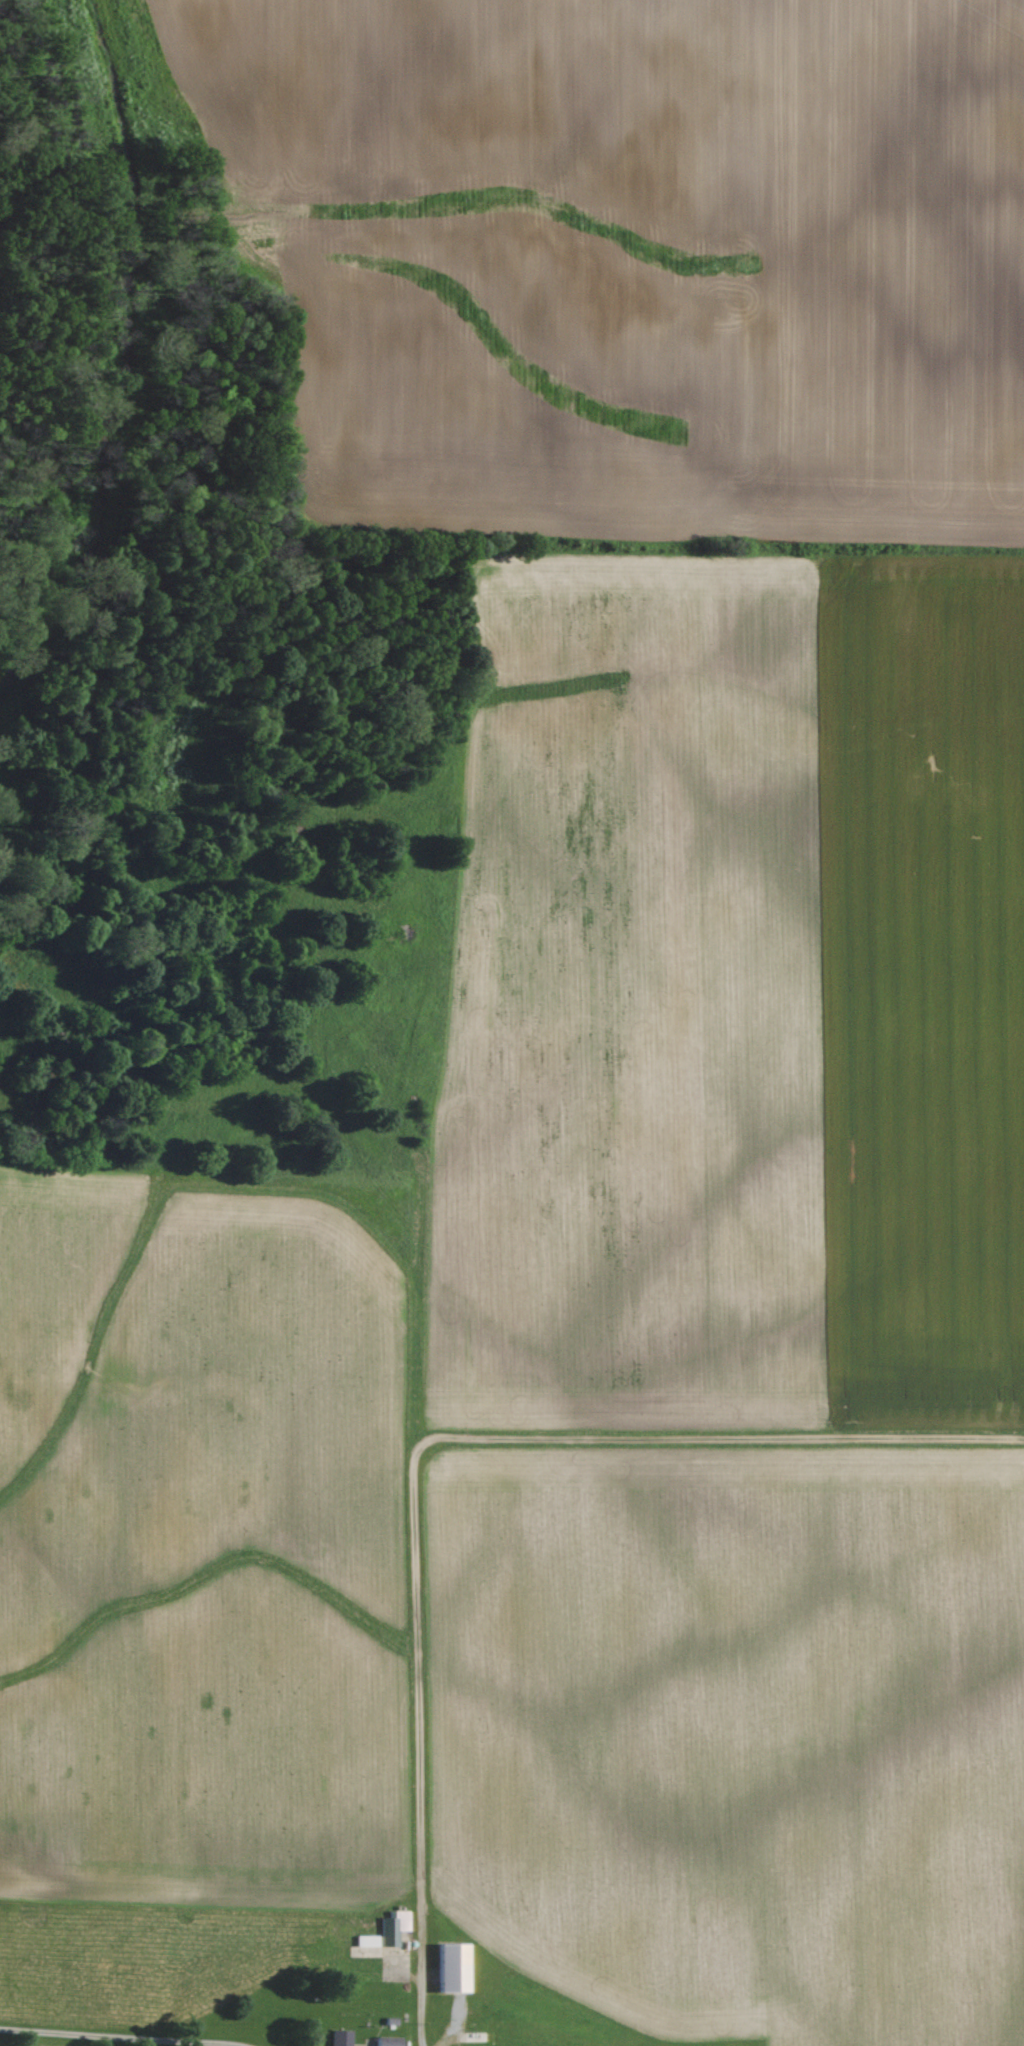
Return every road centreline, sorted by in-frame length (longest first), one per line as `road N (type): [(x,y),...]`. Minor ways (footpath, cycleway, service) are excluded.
road 1 (track): [(1023,1438),(438,1433),(412,1457),(421,1899)]

